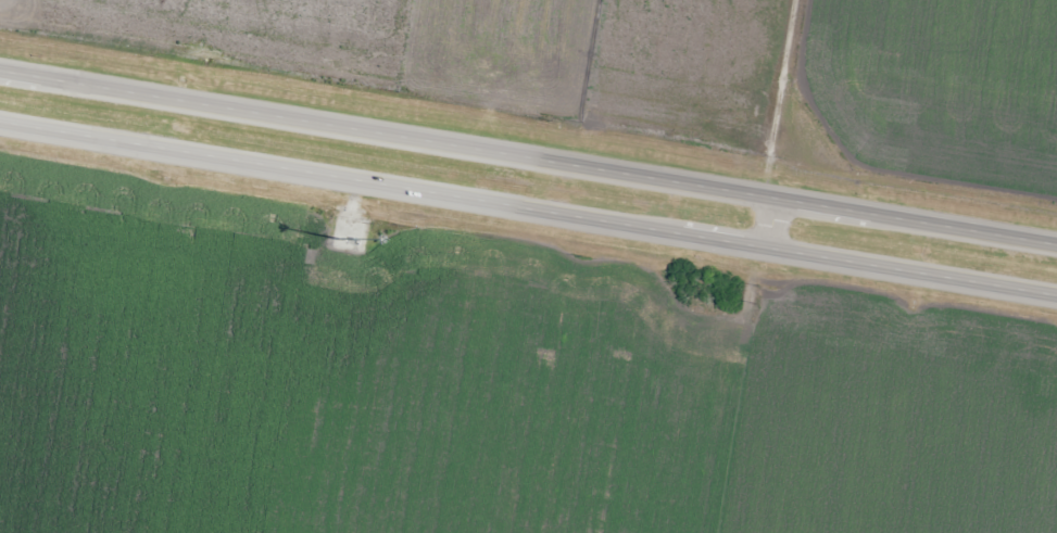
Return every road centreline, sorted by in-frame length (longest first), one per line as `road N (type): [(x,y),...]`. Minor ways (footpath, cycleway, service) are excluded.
road 1 (trunk): [(0,121),(1056,295)]
road 2 (trunk): [(1056,243),(0,71)]

